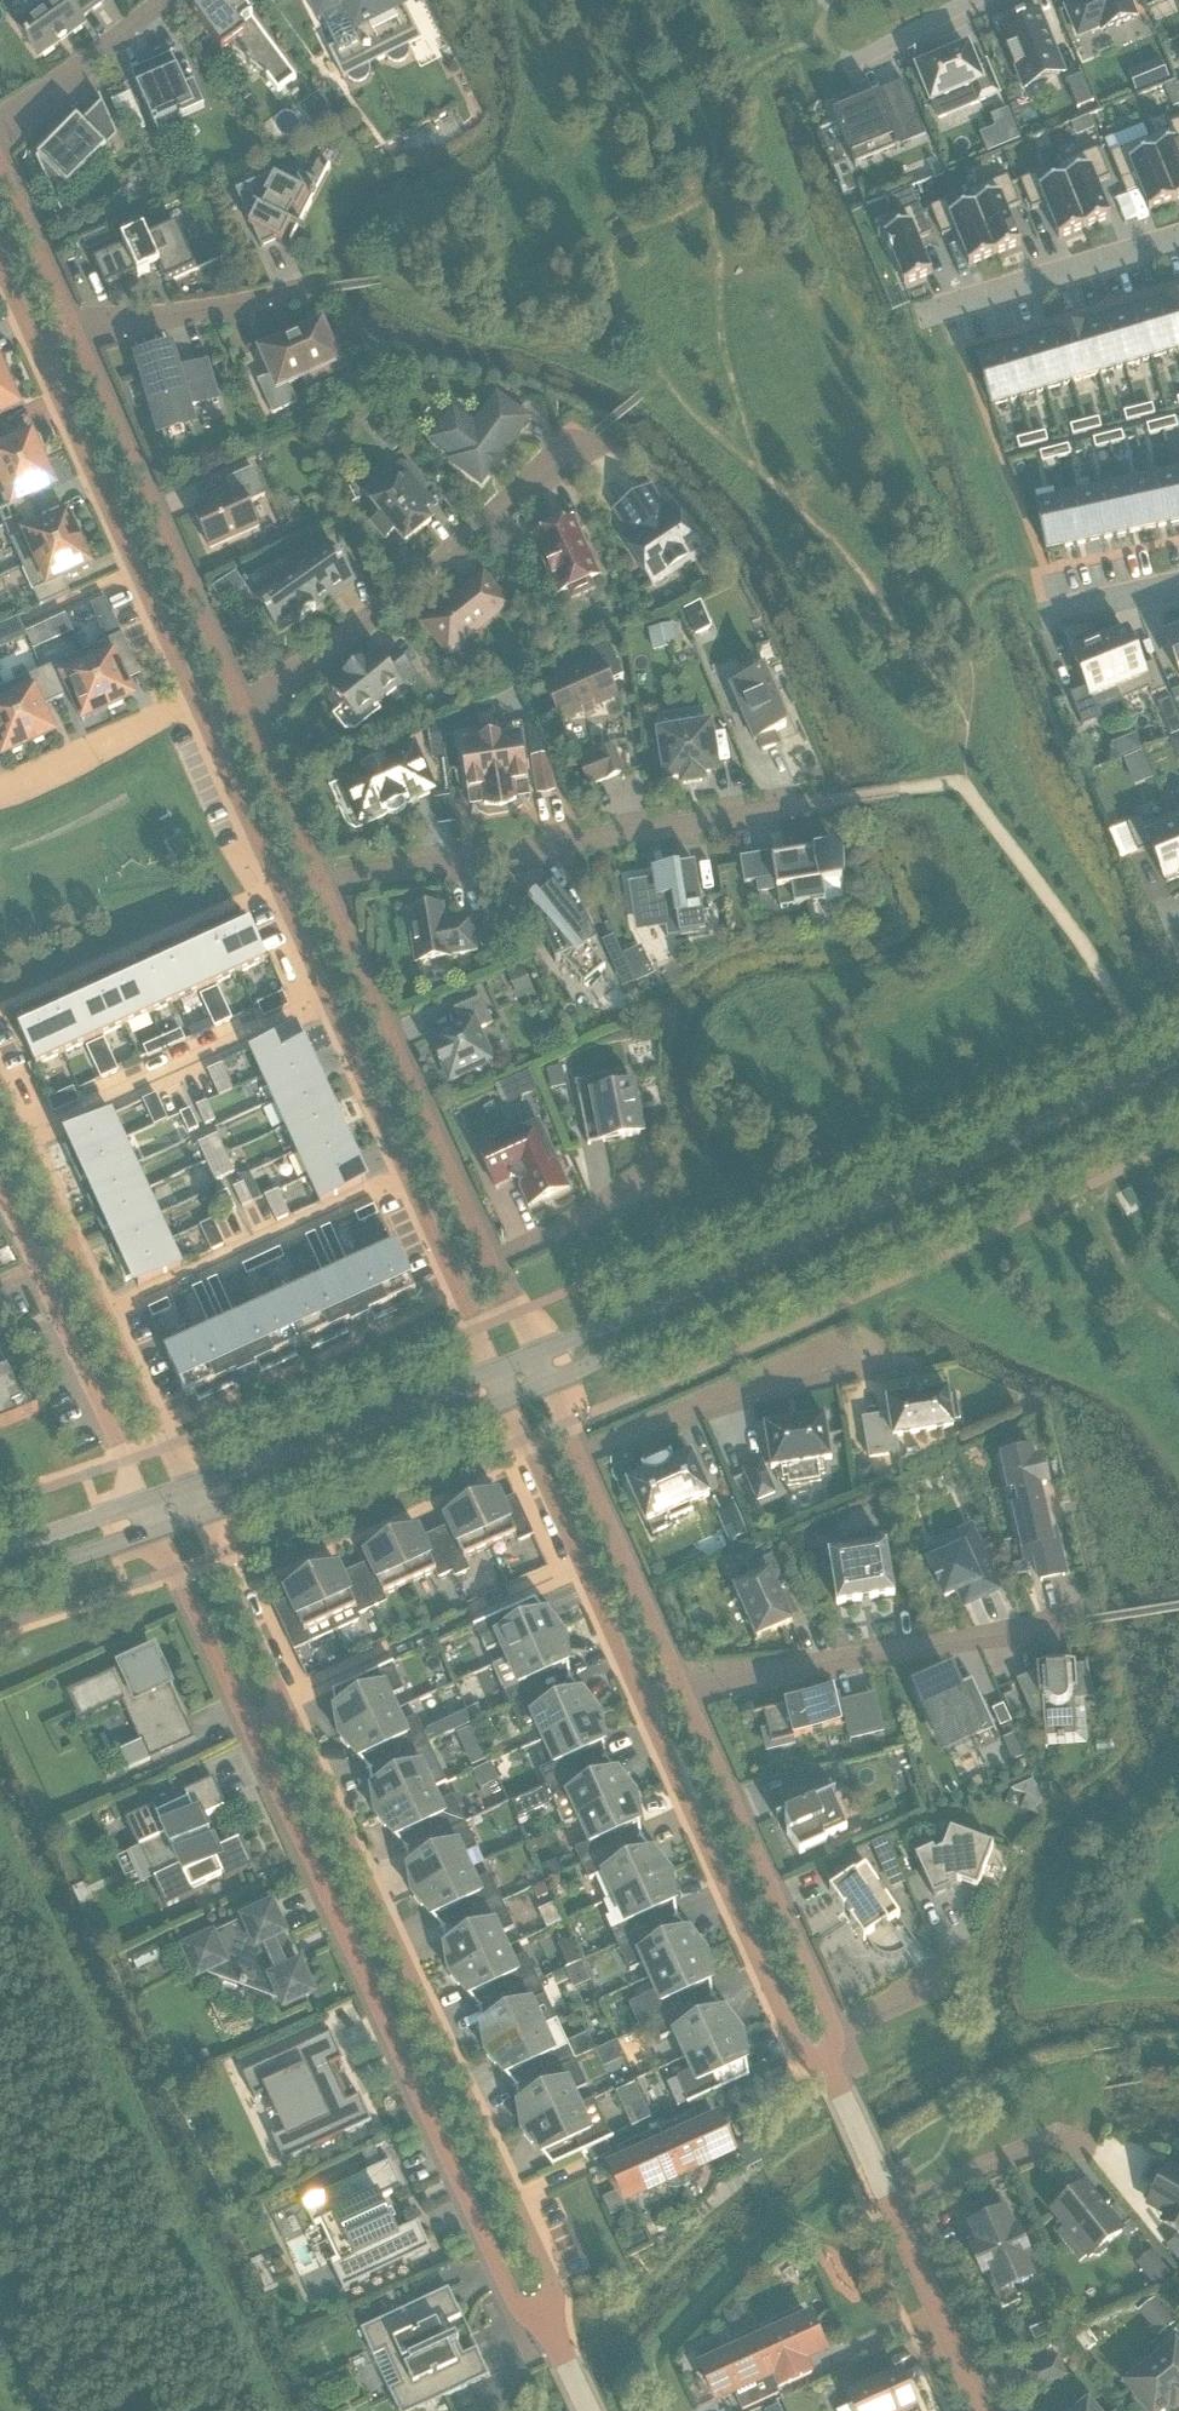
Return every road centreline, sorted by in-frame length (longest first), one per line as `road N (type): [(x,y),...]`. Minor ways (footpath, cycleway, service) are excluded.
road 1 (tertiary): [(1178,1053),(853,1217),(535,1356)]
road 2 (residential): [(558,2345),(552,2285),(284,1703)]
road 3 (residential): [(246,1722),(514,2302),(558,2345)]
road 4 (tertiary): [(547,1383),(866,1244),(1178,1086)]
road 5 (residential): [(329,884),(822,803)]
road 6 (residential): [(248,712),(594,434)]
road 7 (residential): [(831,2073),(797,2047),(638,1700)]
road 8 (residential): [(74,332),(248,712)]
road 9 (residential): [(682,1686),(826,2008),(831,2073)]
road 10 (residential): [(682,1686),(1089,1620)]
road 11 (residential): [(329,884),(494,1261)]
road 12 (residential): [(194,700),(38,350)]
road 13 (residential): [(982,2410),(831,2073)]
road 14 (residential): [(409,1176),(106,1314)]
road 15 (tertiary): [(495,1370),(187,1485)]
road 16 (residential): [(161,1428),(461,1294)]
road 17 (residential): [(638,1700),(507,1399)]
road 18 (tertiary): [(200,1515),(507,1399)]
road 19 (residential): [(409,1176),(281,890)]
road 20 (residential): [(0,1009),(258,891),(281,890)]
road 21 (residential): [(579,1455),(848,1353)]
road 22 (residential): [(38,1270),(143,1502)]
road 23 (residential): [(579,1455),(682,1686)]
road 24 (residential): [(936,309),(1178,236)]
road 25 (residential): [(74,332),(316,290)]
road 26 (residential): [(0,788),(194,700)]
road 27 (residential): [(155,1530),(246,1722)]
road 28 (residential): [(0,134),(162,0)]
road 29 (residential): [(284,1703),(200,1515)]
road 30 (residential): [(494,1261),(670,1179)]
road 31 (residential): [(248,712),(329,884)]
road 32 (residential): [(79,1256),(0,1084)]
road 33 (residential): [(0,162),(74,332)]
road 34 (residential): [(281,890),(207,729)]
road 35 (tertiary): [(0,1581),(155,1530)]
road 36 (tertiary): [(143,1502),(0,1546)]
road 37 (residential): [(971,0),(849,64)]
road 38 (residential): [(1178,585),(1044,616)]
road 39 (residential): [(461,1294),(409,1176)]
road 40 (residential): [(161,1428),(106,1314)]

